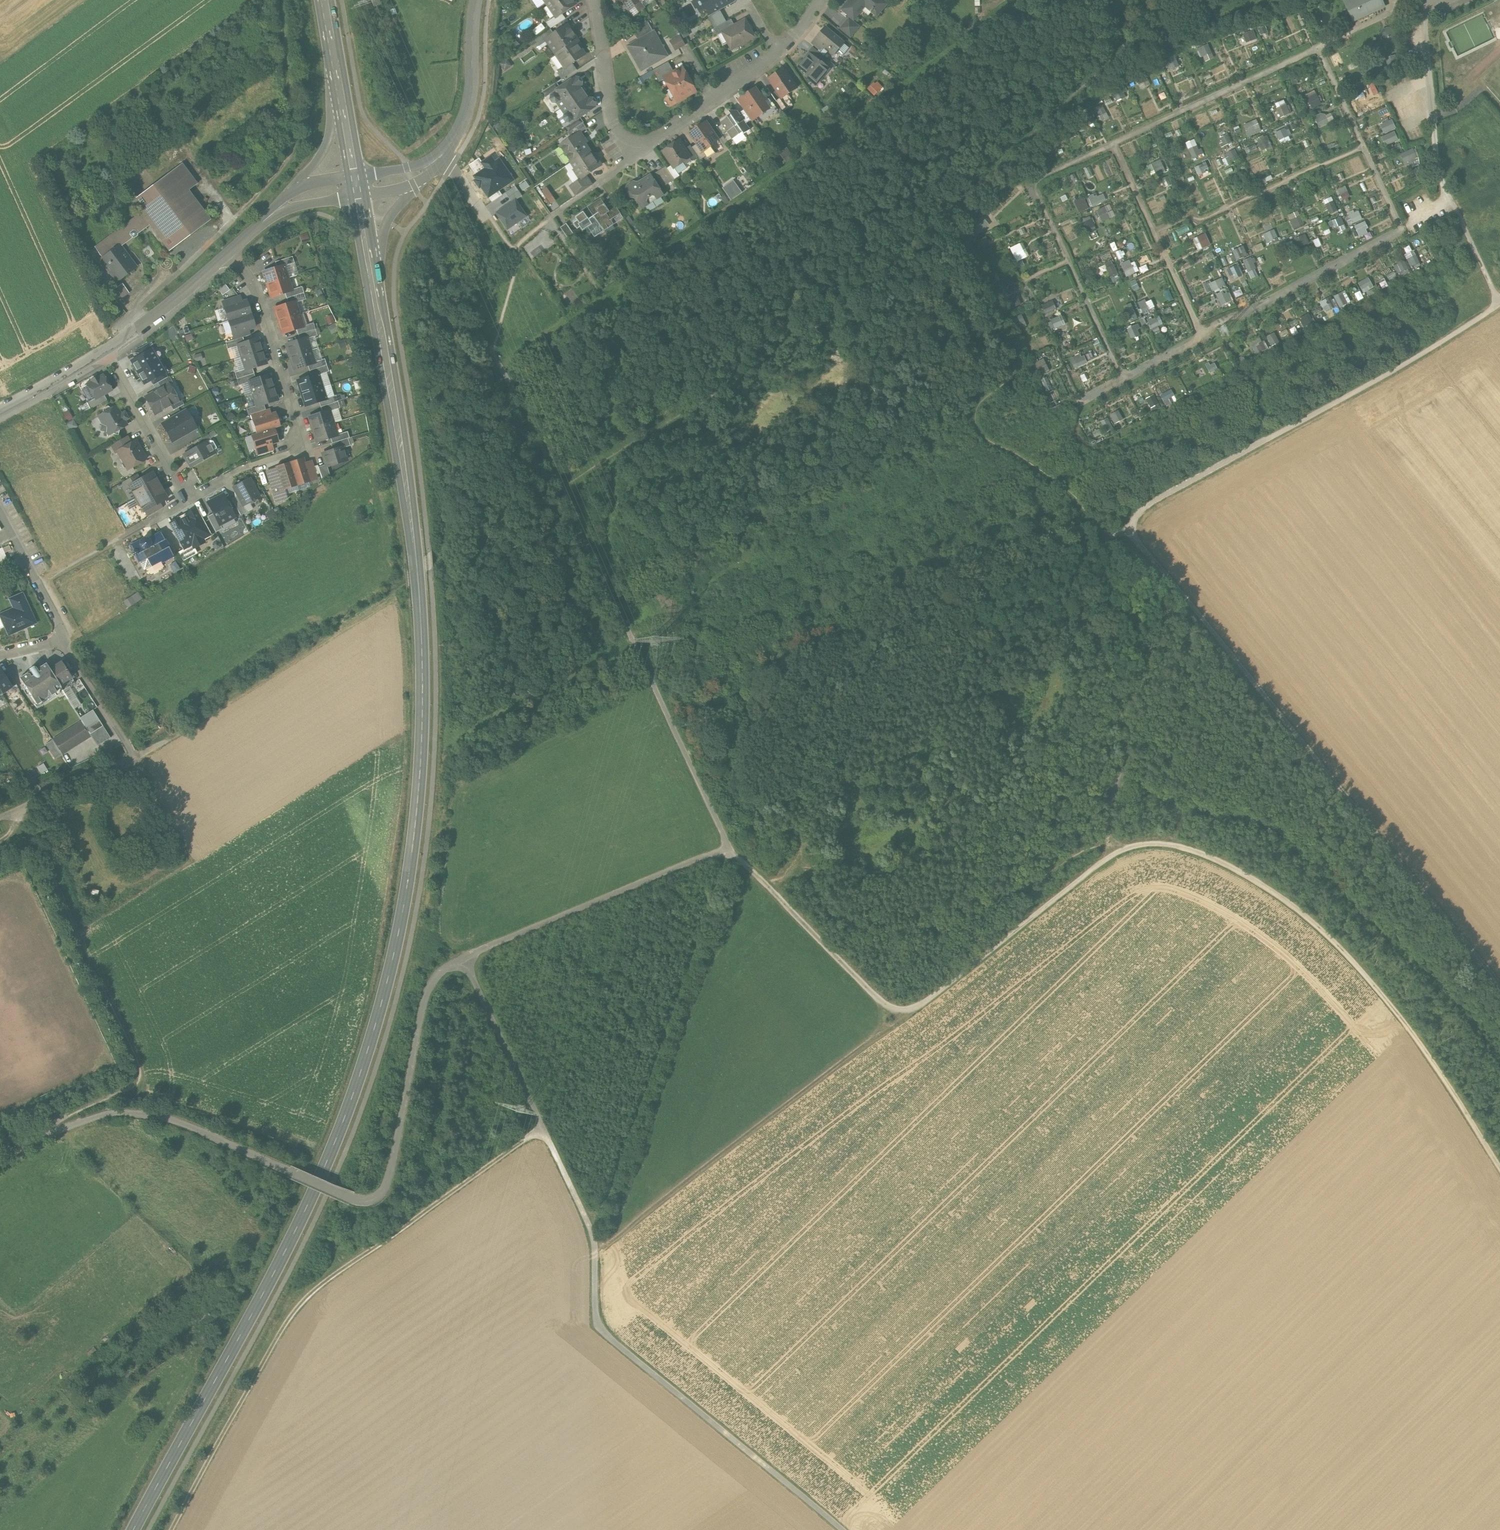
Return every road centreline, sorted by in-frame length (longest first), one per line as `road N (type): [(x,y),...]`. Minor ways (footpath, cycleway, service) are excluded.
road 1 (secondary): [(134,1529),(329,1160),(390,980),(406,895),(417,819),(422,619),(372,276)]
road 2 (track): [(0,1161),(80,1125),(147,1115),(373,1202),(390,1181),(429,987),(443,971),(731,852)]
road 3 (track): [(1288,0),(1134,60),(897,280),(573,498)]
road 4 (track): [(839,1529),(602,1331),(595,1238),(465,962)]
road 5 (track): [(1020,0),(705,223),(554,317),(516,248)]
road 6 (track): [(1499,983),(1137,542),(1132,525)]
road 7 (track): [(542,1127),(309,1297),(260,1369),(173,1529)]
road 8 (track): [(508,370),(599,553),(731,852)]
road 9 (track): [(1118,865),(1154,850),(1184,852),(1293,906),(1382,992),(1499,1163)]
road 10 (track): [(783,902),(896,1014),(920,1022),(1118,865)]
road 11 (track): [(1132,525),(1139,511),(1499,305)]
road 12 (track): [(25,810),(143,1075),(139,1085),(44,1136)]
road 13 (track): [(803,870),(818,875),(854,929),(888,941),(1042,890),(1114,844)]
road 14 (residential): [(229,251),(256,290),(306,448),(190,500)]
road 15 (track): [(406,594),(135,761)]
road 16 (track): [(1113,602),(1127,667),(1131,768),(1114,830),(1118,865)]
road 17 (residential): [(823,0),(799,32),(718,99),(633,155)]
road 18 (track): [(281,0),(293,144),(232,222)]
road 19 (residential): [(0,656),(63,640),(0,512)]
road 20 (residential): [(408,178),(449,149),(464,121),(478,0)]
road 21 (residential): [(106,352),(190,500)]
road 22 (residential): [(633,155),(609,115),(595,0)]
road 23 (residential): [(229,251),(106,352)]
road 24 (track): [(135,761),(0,821)]
road 25 (track): [(135,761),(63,640)]
road 26 (secondary): [(340,89),(324,151),(279,207)]
road 27 (residential): [(106,352),(0,410)]

